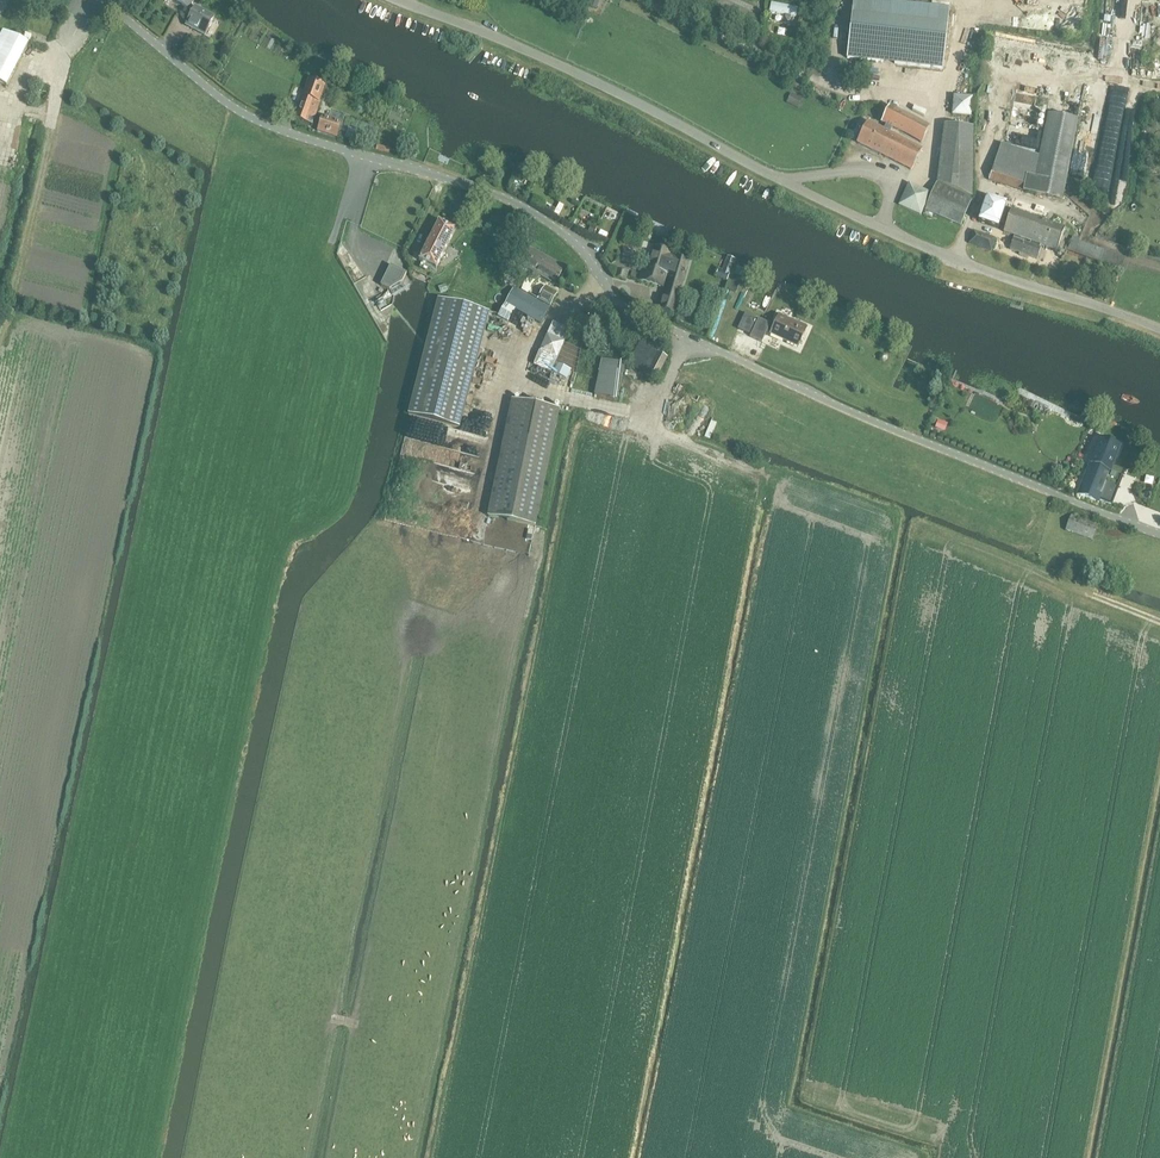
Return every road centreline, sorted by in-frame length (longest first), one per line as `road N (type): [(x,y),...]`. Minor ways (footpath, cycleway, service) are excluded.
road 1 (unclassified): [(1159,534),(921,442),(624,305),(573,242),(537,215),(462,182),(265,125),(225,102),(100,0)]
road 2 (tertiary): [(1159,328),(955,259),(542,57),(404,0)]

